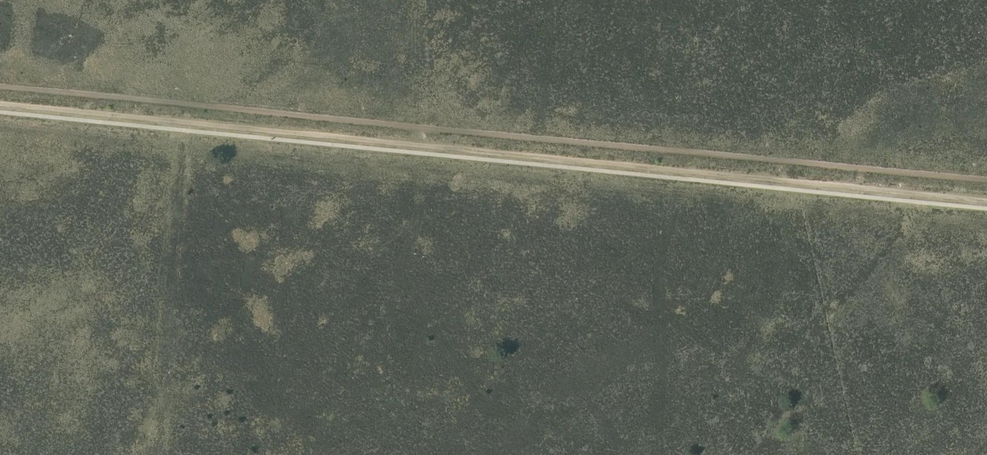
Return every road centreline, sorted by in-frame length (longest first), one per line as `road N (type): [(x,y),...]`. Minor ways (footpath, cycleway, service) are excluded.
road 1 (track): [(0,105),(986,202)]

